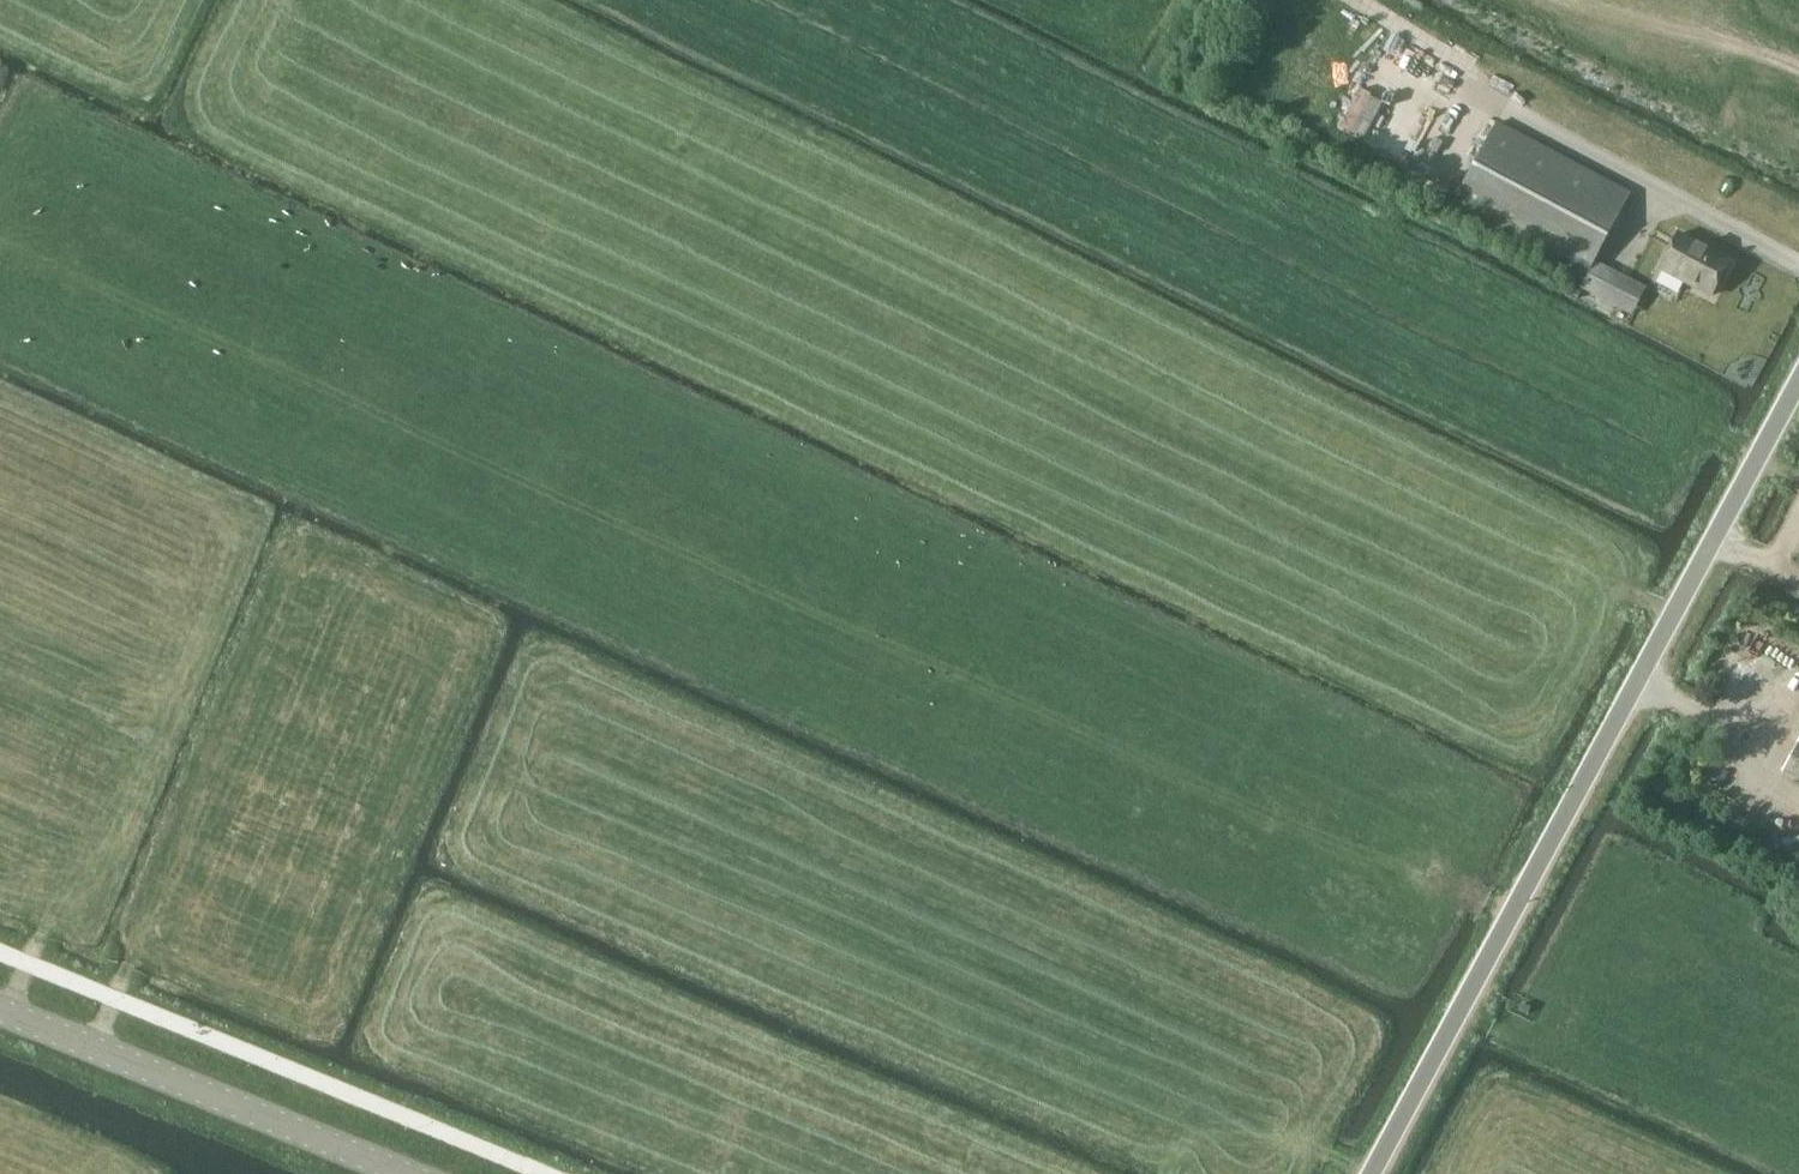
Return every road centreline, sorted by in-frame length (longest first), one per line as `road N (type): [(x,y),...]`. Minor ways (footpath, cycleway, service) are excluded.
road 1 (unclassified): [(1376,1173),(1798,386)]
road 2 (tertiary): [(401,1173),(0,1009)]

